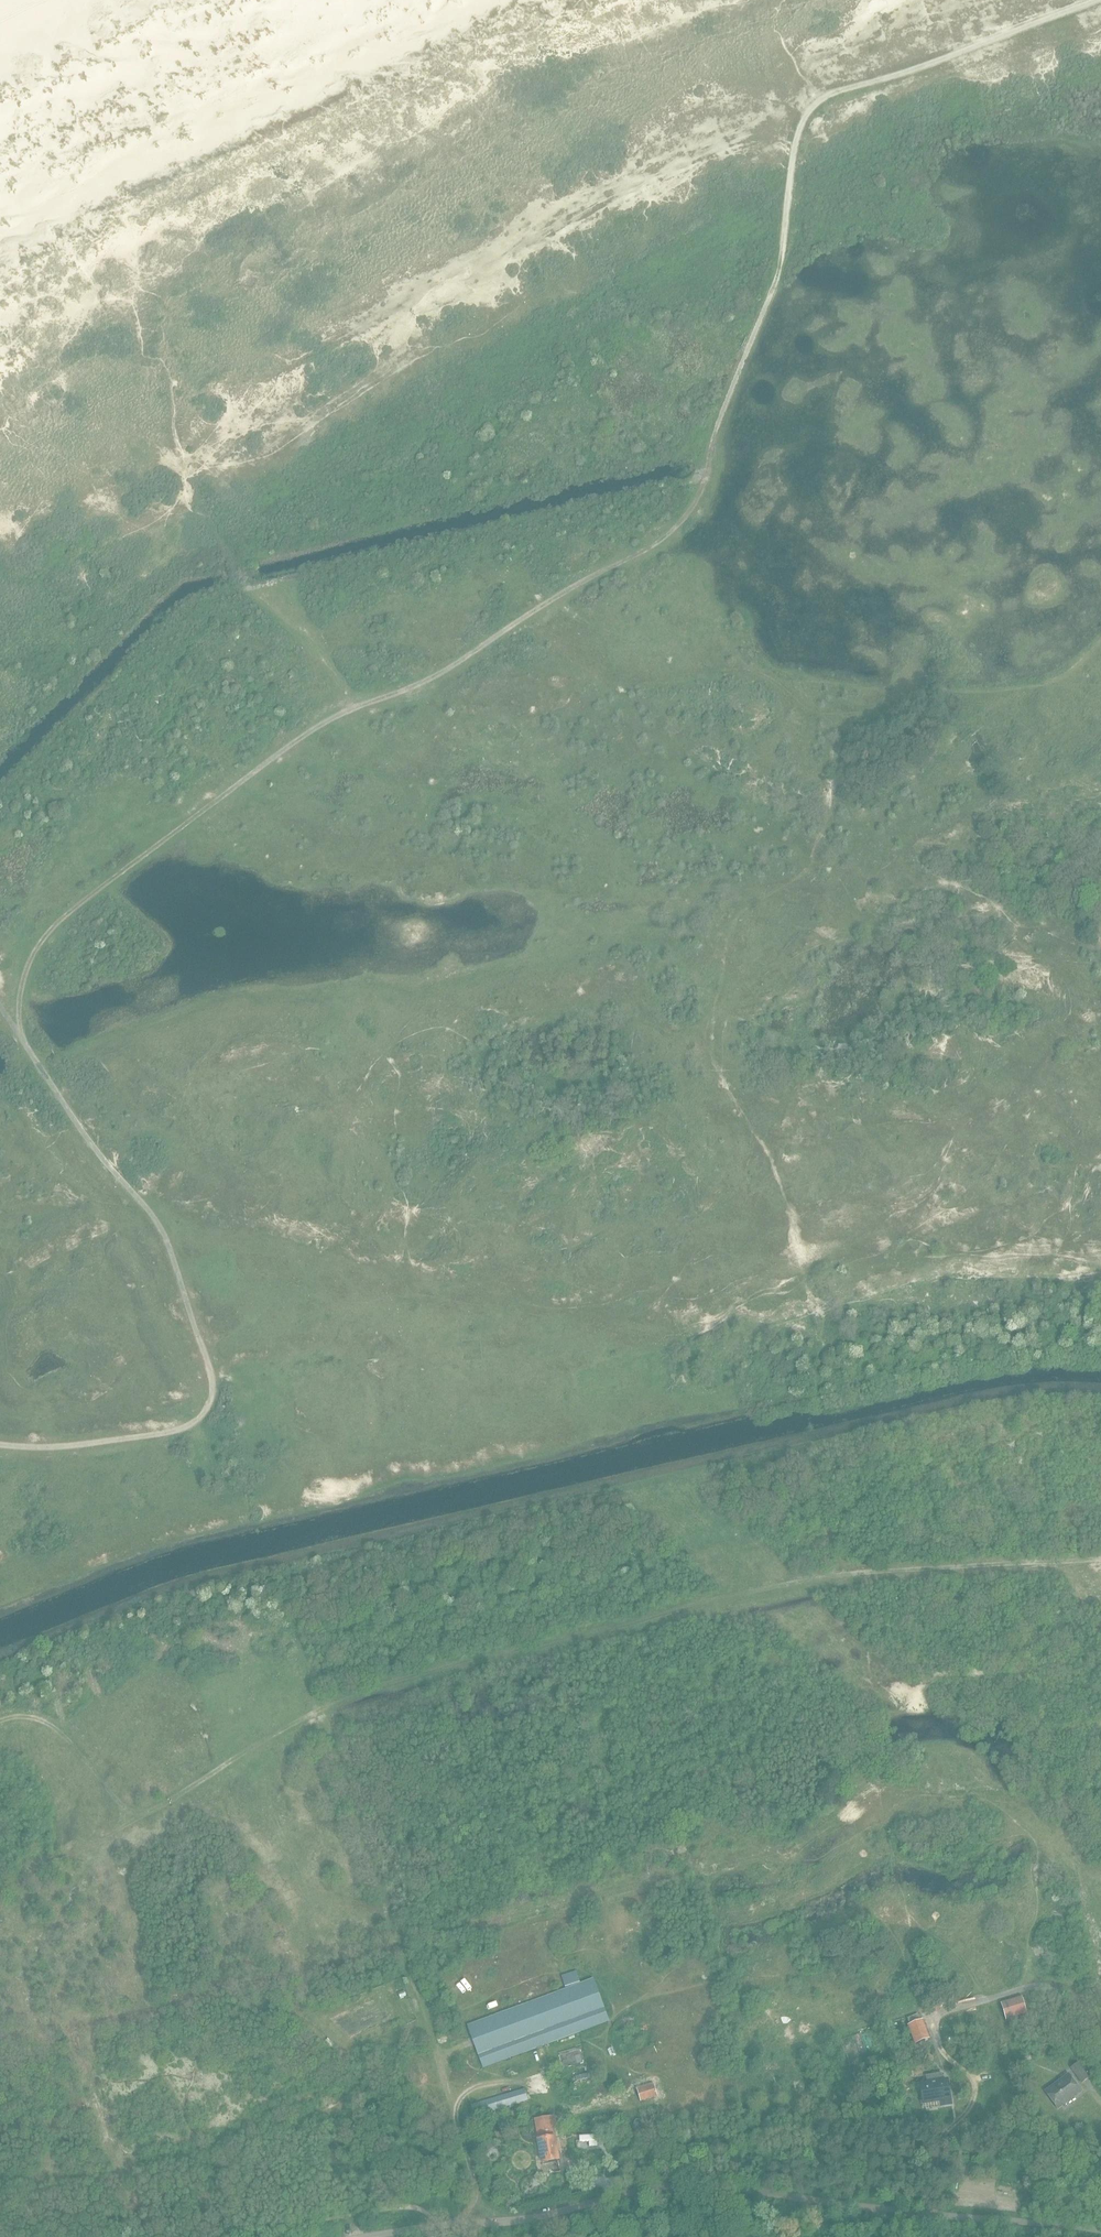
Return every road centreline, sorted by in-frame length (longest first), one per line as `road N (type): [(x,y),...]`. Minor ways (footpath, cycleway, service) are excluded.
road 1 (track): [(1097,0),(813,102),(795,132),(778,283),(708,472),(670,533),(409,686),(347,709),(53,927),(27,967),(22,1038),(100,1156),(153,1216),(204,1353),(209,1400),(202,1414),(170,1430),(0,1442)]

